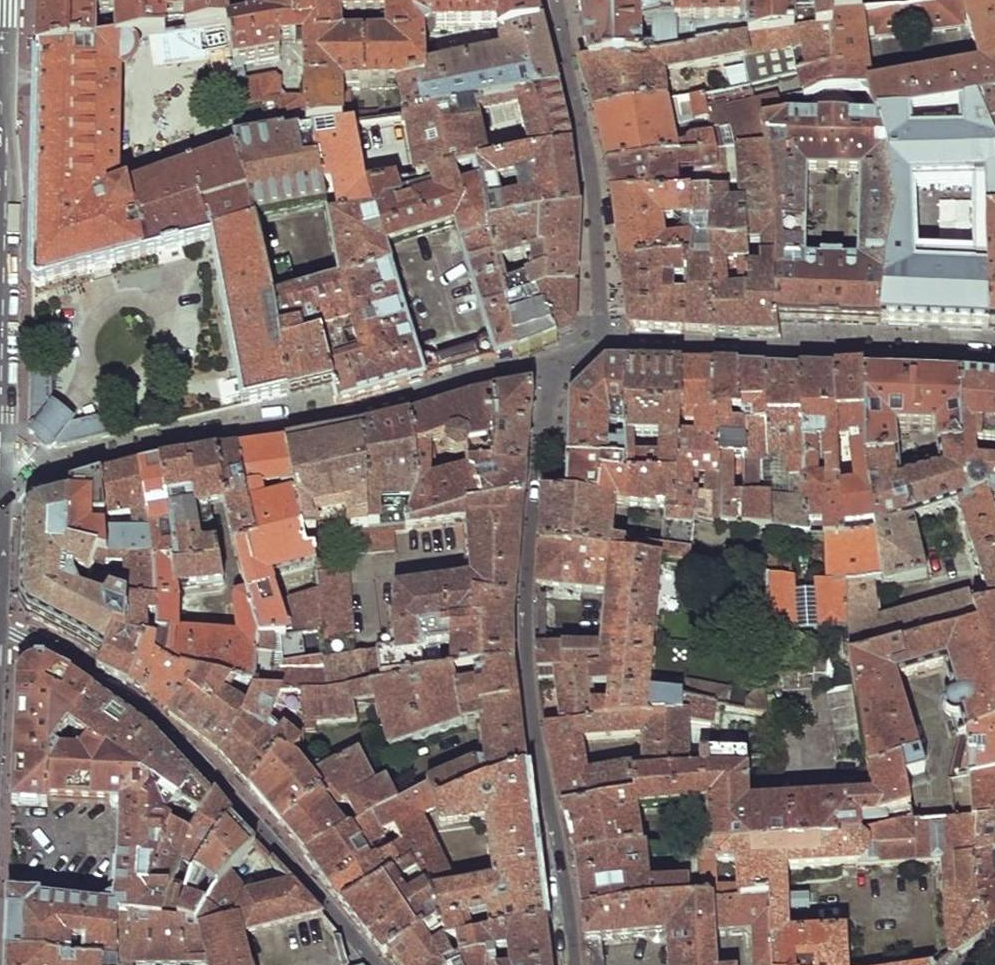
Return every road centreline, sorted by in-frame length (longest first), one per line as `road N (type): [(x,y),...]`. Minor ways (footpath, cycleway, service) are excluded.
road 1 (residential): [(569,964),(524,650),(551,362)]
road 2 (residential): [(0,488),(101,457),(329,421),(551,362)]
road 3 (residential): [(377,964),(231,790),(167,731),(41,645),(0,636)]
road 4 (residential): [(602,343),(994,357)]
road 5 (residential): [(556,0),(596,208),(602,343)]
road 6 (tertiary): [(0,169),(5,0)]

